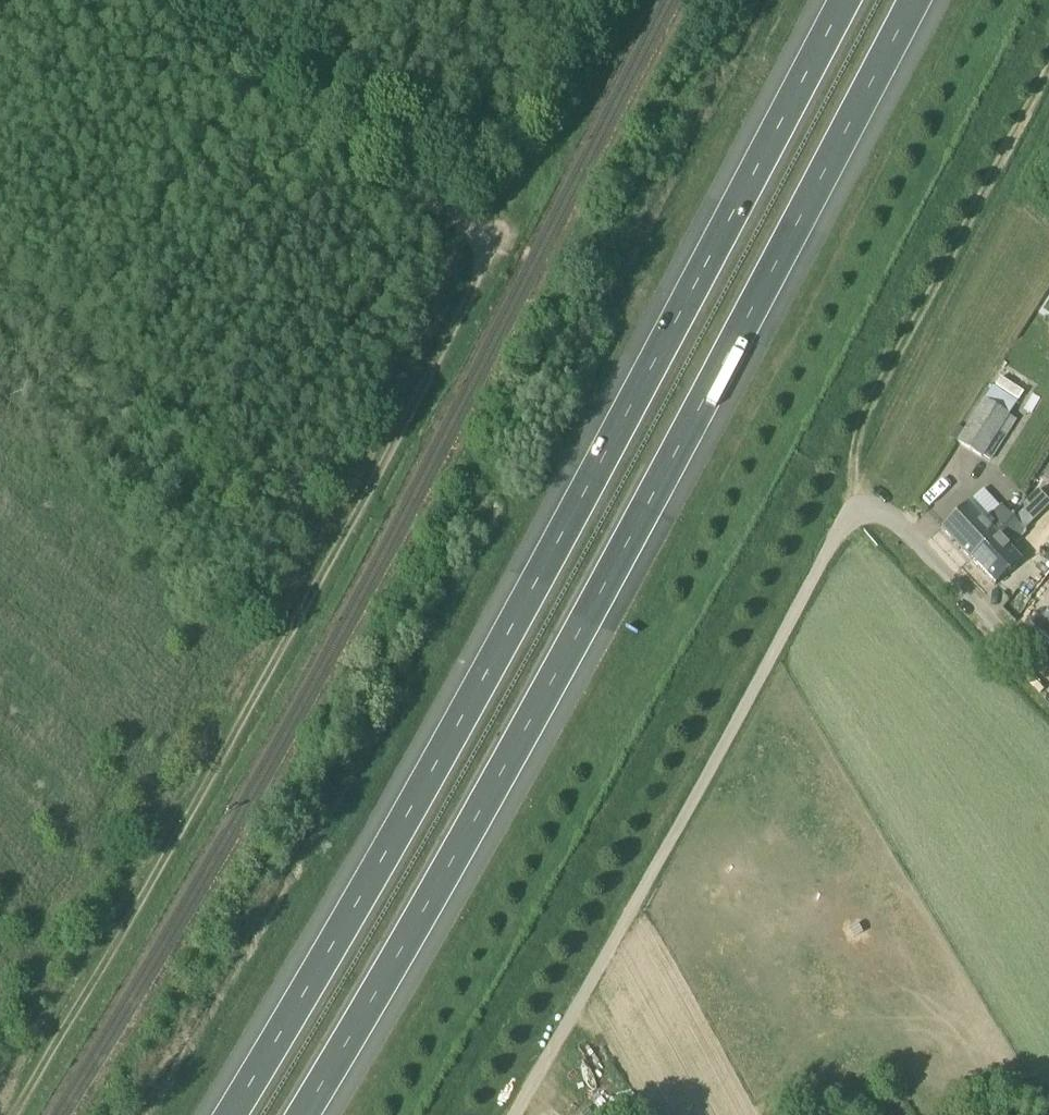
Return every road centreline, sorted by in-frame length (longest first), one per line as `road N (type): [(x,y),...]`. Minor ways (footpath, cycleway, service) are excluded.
road 1 (motorway): [(844,0),(412,807),(229,1114)]
road 2 (motorway): [(302,1114),(466,837),(913,0)]
road 3 (track): [(8,1114),(234,736),(457,313),(480,237),(469,227)]
road 4 (track): [(512,1114),(843,528),(861,513),(877,514)]
road 5 (unclassified): [(469,227),(337,145),(183,0)]
road 6 (unclassified): [(1048,673),(916,532),(877,514)]

